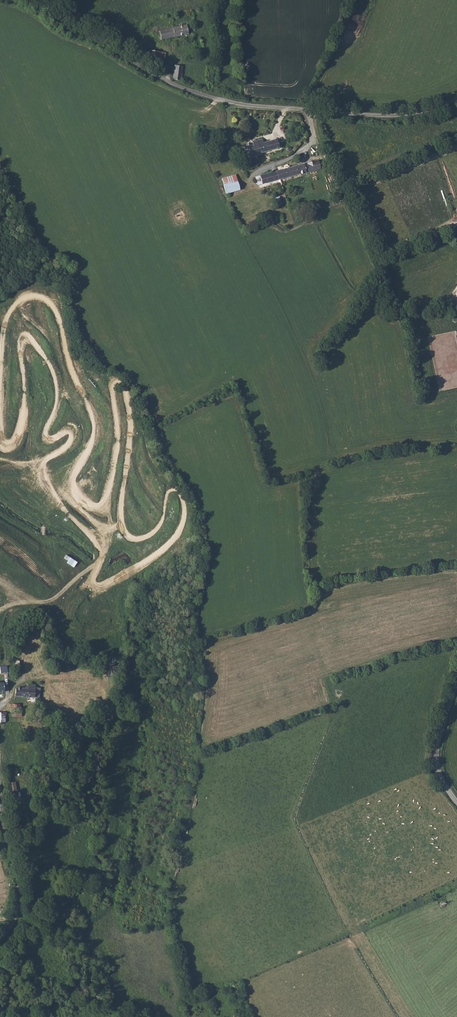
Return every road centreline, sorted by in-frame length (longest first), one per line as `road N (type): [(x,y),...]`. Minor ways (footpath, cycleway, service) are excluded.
road 1 (unclassified): [(0,774),(20,889),(0,937)]
road 2 (unclassified): [(309,112),(234,104),(150,73)]
road 3 (unclassified): [(456,99),(393,117),(309,112)]
road 4 (unclassified): [(456,802),(436,752),(456,683)]

